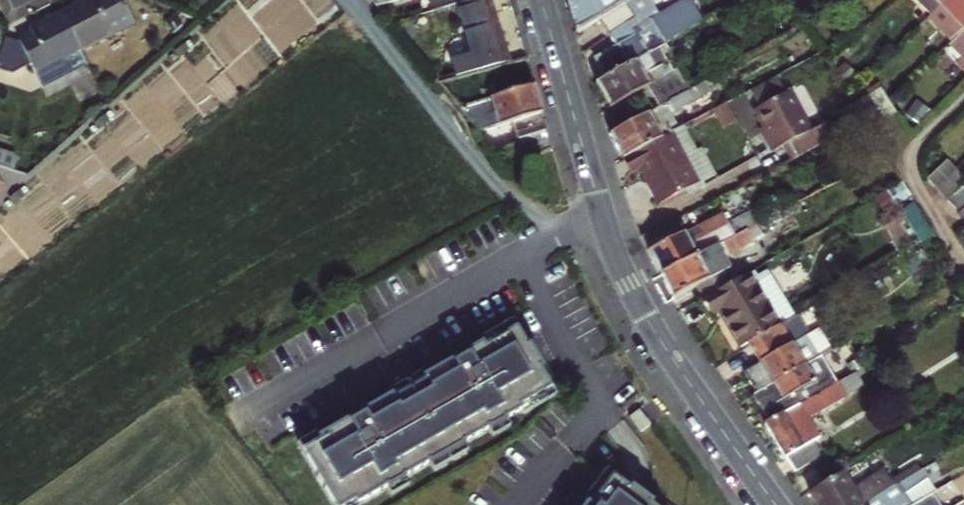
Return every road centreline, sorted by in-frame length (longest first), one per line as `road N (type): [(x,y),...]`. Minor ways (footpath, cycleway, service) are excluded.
road 1 (tertiary): [(776,504),(630,285),(542,0)]

